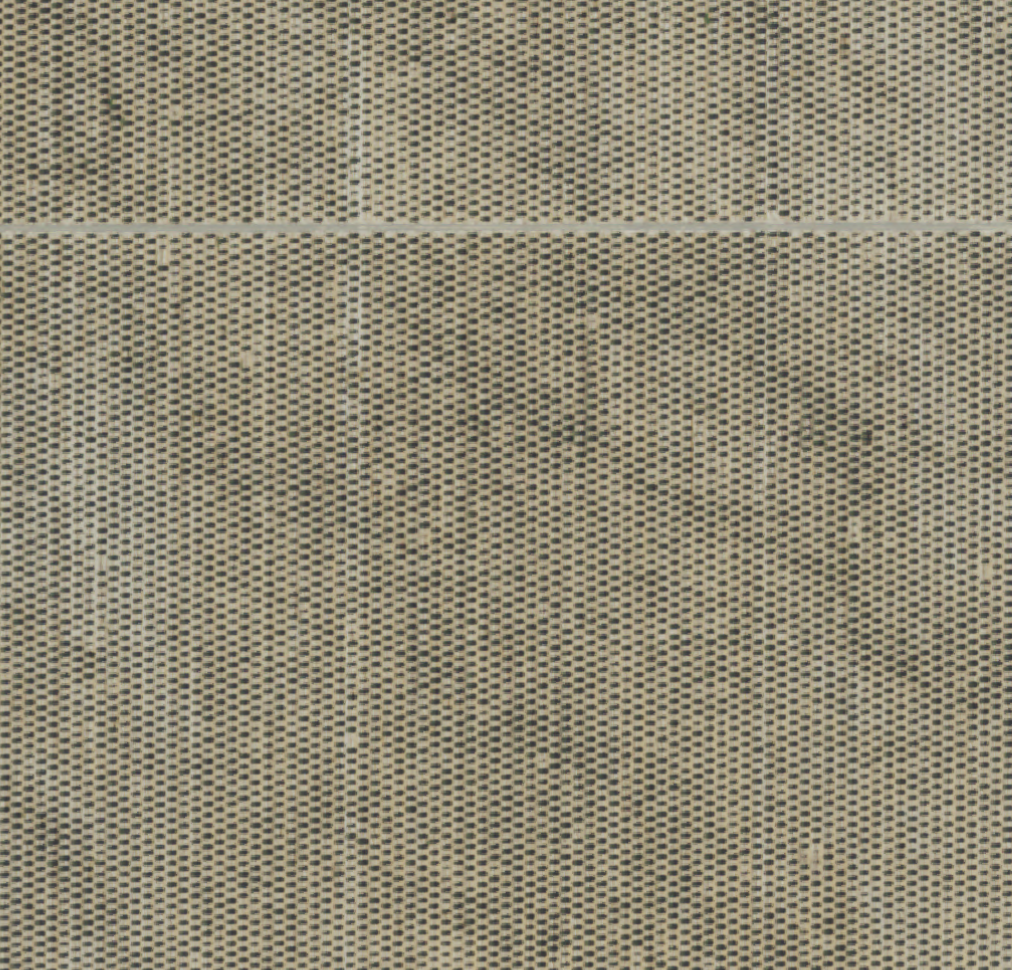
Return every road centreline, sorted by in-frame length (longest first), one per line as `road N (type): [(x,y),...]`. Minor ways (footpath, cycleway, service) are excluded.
road 1 (track): [(1011,229),(0,232)]

